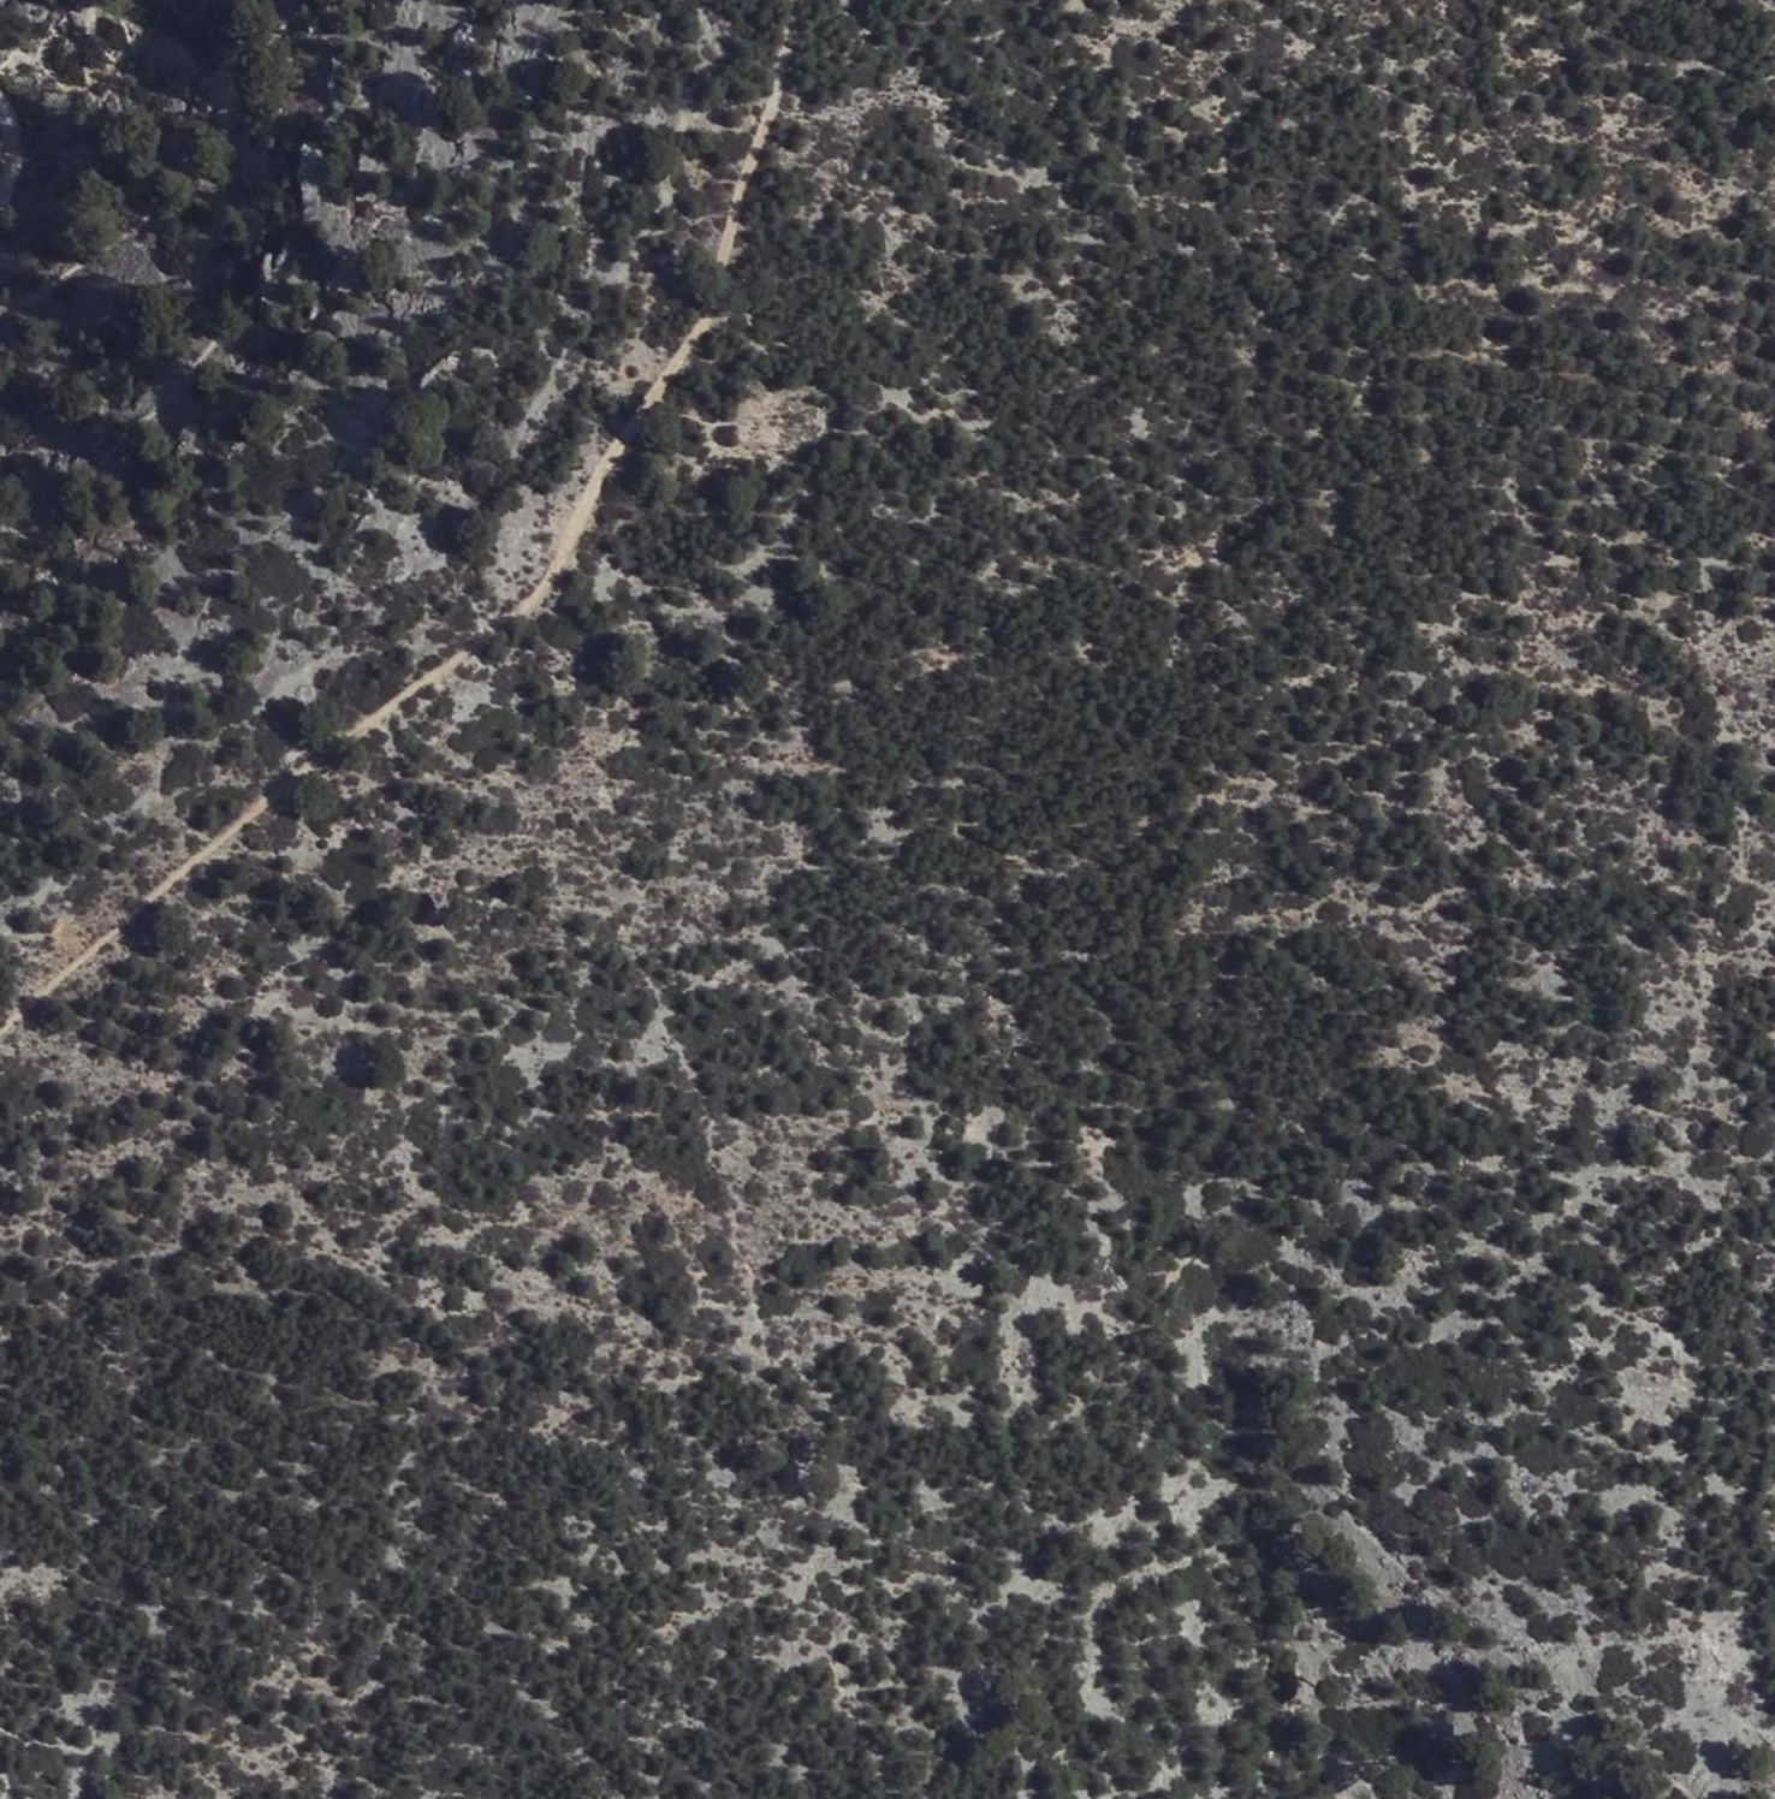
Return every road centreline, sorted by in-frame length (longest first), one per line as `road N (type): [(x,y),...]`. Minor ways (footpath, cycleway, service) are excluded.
road 1 (track): [(792,0),(783,62),(695,350),(619,455),(565,566),(0,1032)]

